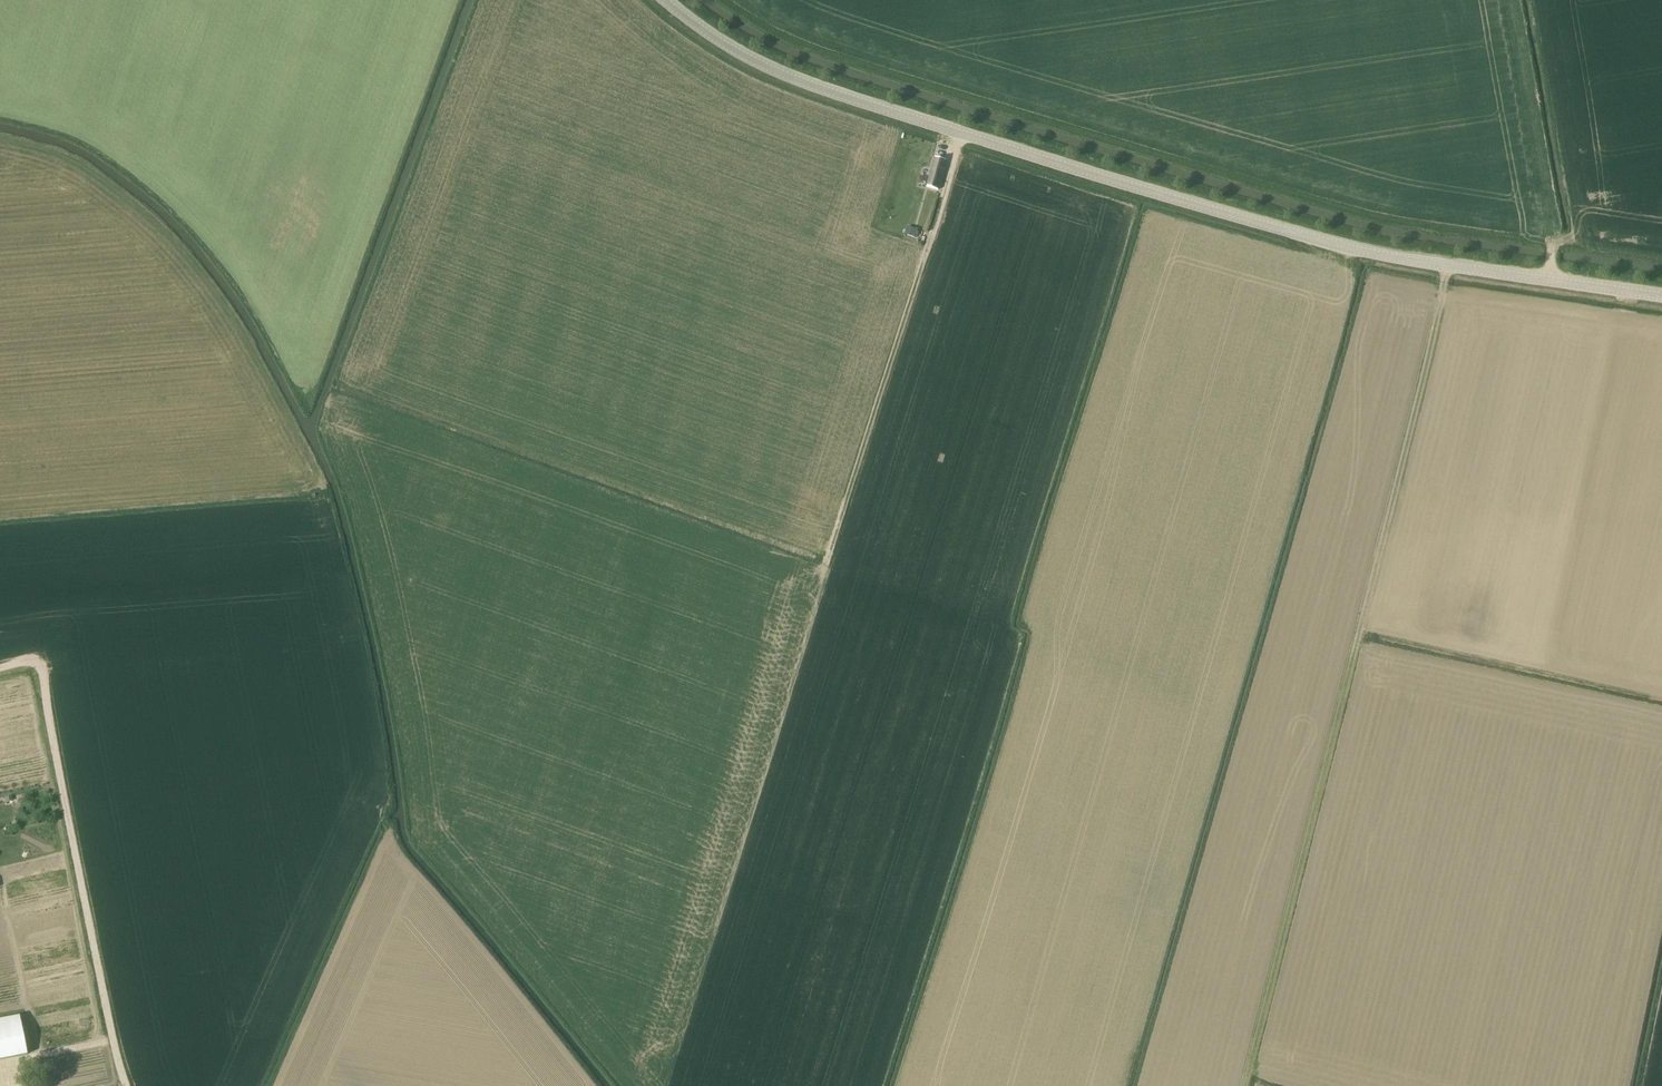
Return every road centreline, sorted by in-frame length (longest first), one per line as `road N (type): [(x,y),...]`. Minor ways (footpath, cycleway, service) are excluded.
road 1 (tertiary): [(664,0),(724,47),(786,76),(1293,235),(1661,299)]
road 2 (track): [(0,668),(35,662),(42,669),(126,1085)]
road 3 (track): [(0,88),(98,121),(177,174),(260,268),(310,352),(326,361)]

